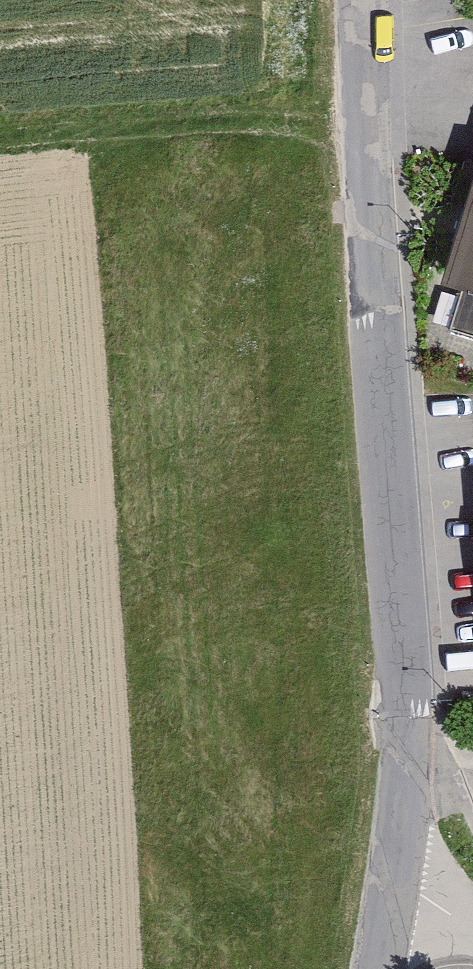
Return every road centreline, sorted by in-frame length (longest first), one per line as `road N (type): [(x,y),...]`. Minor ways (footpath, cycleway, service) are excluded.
road 1 (tertiary): [(394,890),(402,640),(366,117),(368,0)]
road 2 (track): [(0,146),(241,119),(366,117)]

